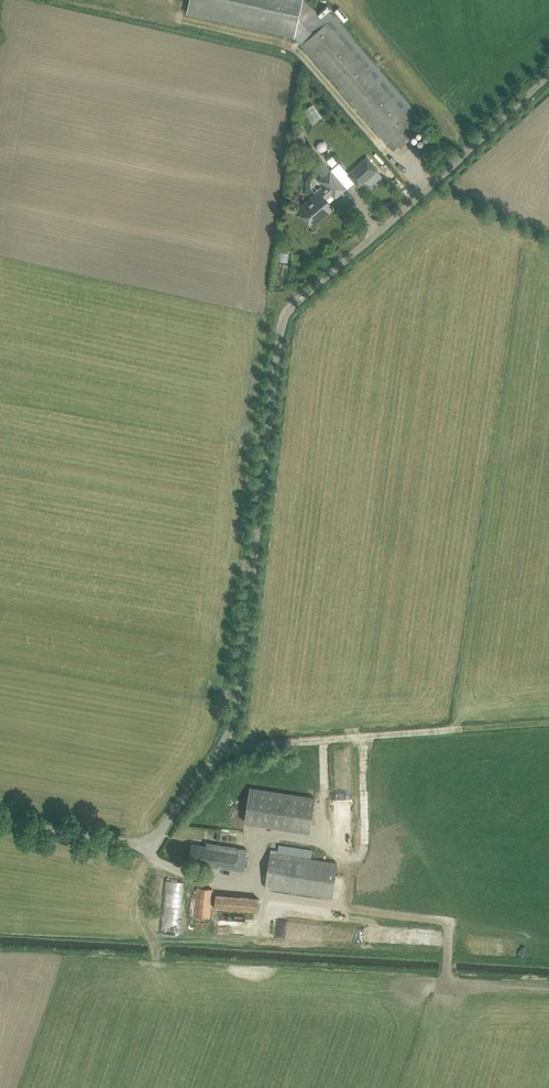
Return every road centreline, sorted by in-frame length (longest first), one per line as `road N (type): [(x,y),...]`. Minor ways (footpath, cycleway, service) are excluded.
road 1 (unclassified): [(0,827),(141,843),(162,831),(210,767),(226,725),(279,323),(288,306),(548,75)]

